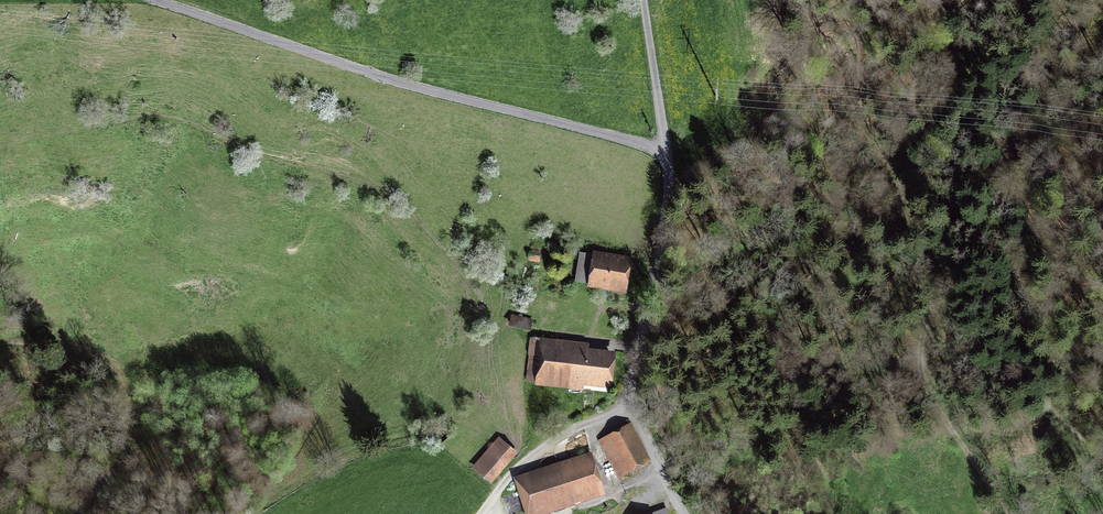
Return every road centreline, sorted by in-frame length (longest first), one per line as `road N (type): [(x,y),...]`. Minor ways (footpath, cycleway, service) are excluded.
road 1 (unclassified): [(665,150),(379,76),(157,0)]
road 2 (track): [(1018,0),(907,159),(904,177),(933,286),(921,356),(952,428)]
road 3 (residential): [(665,150),(667,194),(629,401),(685,513)]
road 4 (track): [(71,513),(126,463),(135,420),(123,382),(94,354),(0,342)]
road 5 (residential): [(644,0),(665,150)]

